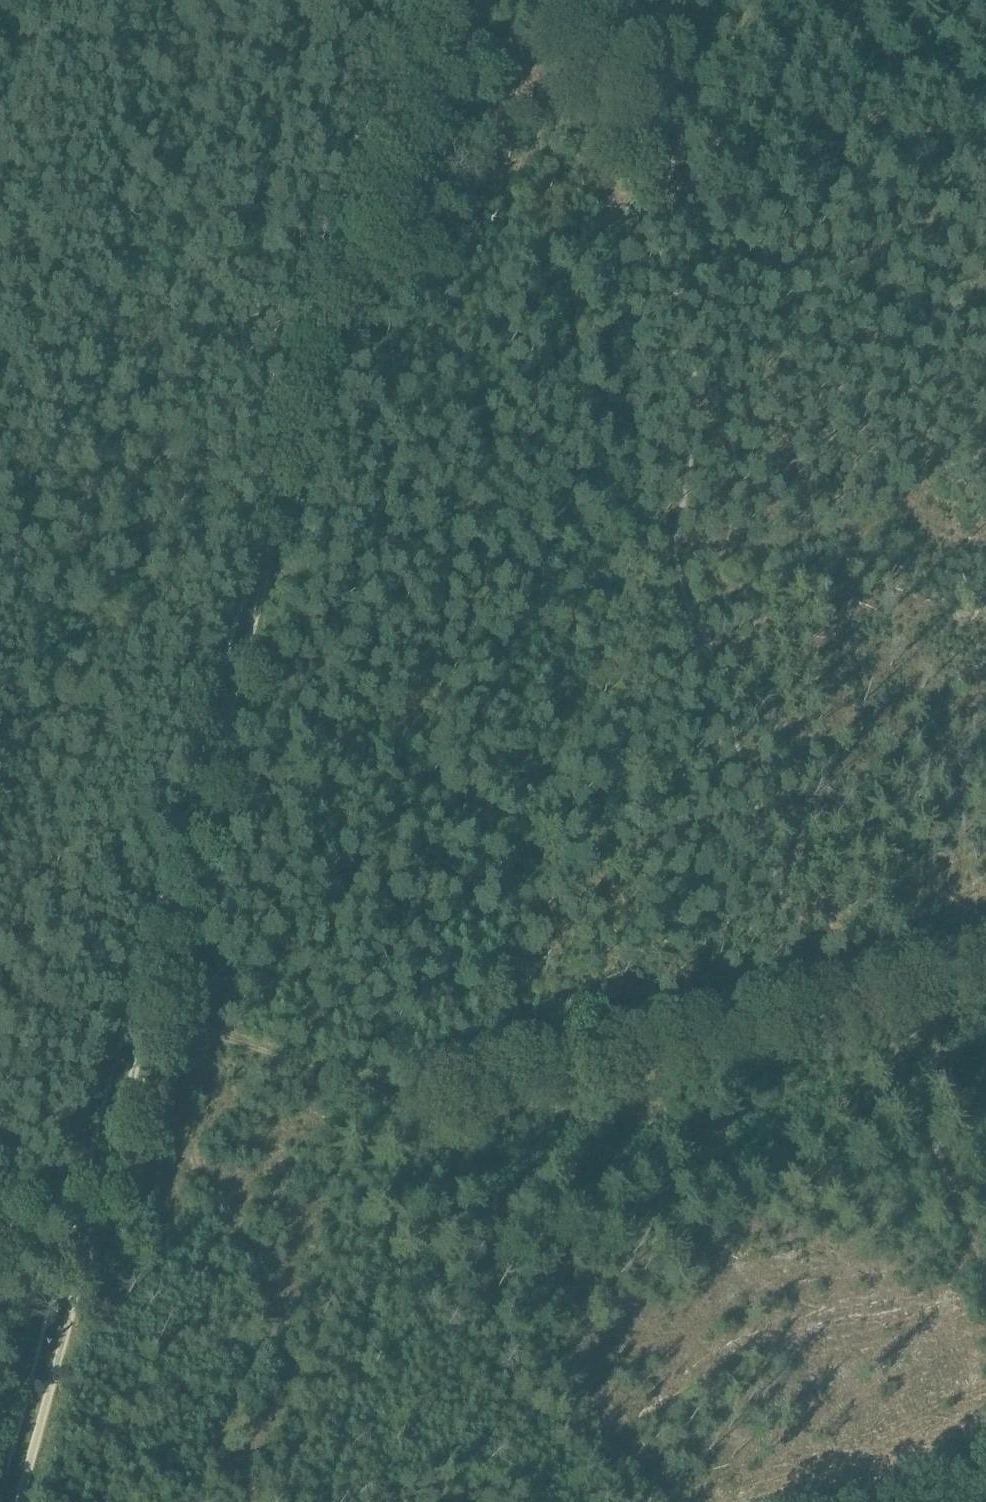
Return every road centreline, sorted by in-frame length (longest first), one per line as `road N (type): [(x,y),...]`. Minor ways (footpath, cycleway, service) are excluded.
road 1 (track): [(19,1501),(418,0)]
road 2 (track): [(985,991),(420,1106)]
road 3 (track): [(652,226),(985,136)]
road 4 (track): [(420,1106),(132,1010)]

